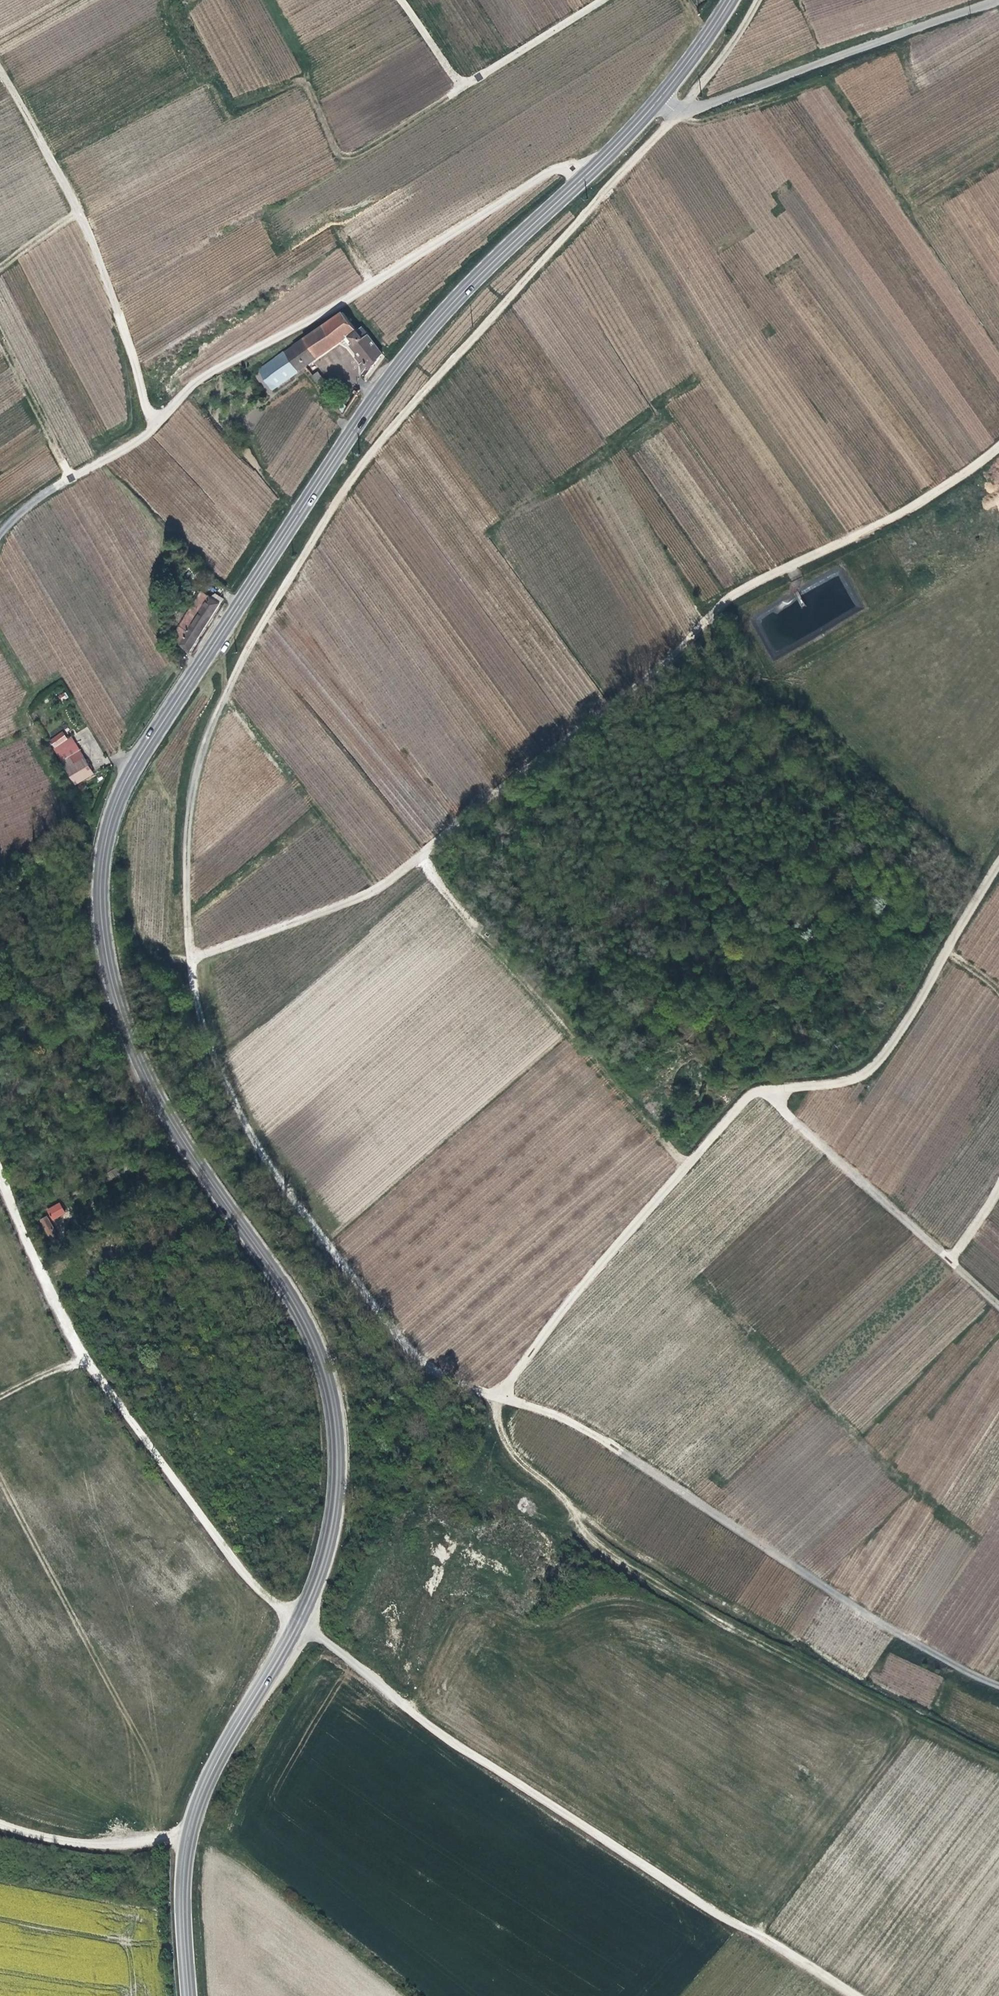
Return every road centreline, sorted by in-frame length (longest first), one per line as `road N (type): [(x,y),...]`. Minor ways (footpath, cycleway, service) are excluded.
road 1 (track): [(998,1682),(867,1618),(654,1465),(520,1400),(457,1386),(399,1341),(242,1117),(195,992),(187,901),(191,798),(209,734),(271,608),(369,456),(683,109),(757,0)]
road 2 (primary): [(298,1623),(325,1556),(336,1494),(329,1389),(290,1295),(191,1154),(129,1035),(100,901),(108,829),(135,764),(403,361),(661,98)]
road 3 (track): [(190,957),(377,892),(749,586),(897,516),(998,442)]
road 4 (track): [(0,72),(96,247),(154,427),(197,380),(551,169),(571,168),(584,178)]
road 5 (track): [(998,865),(881,1058),(857,1077),(751,1092),(496,1395)]
road 6 (track): [(298,1623),(402,1706),(851,1995)]
road 7 (unclassified): [(0,1178),(93,1371),(243,1571),(298,1623)]
road 8 (primary): [(188,1995),(183,1901),(195,1811),(298,1623)]
road 9 (unclassified): [(661,98),(698,107),(998,4)]
road 10 (track): [(751,1092),(781,1109),(998,1306)]
road 11 (track): [(403,0),(461,89),(602,0)]
road 12 (track): [(189,1835),(77,1843),(0,1823)]
road 13 (track): [(154,427),(38,497),(0,533)]
road 14 (primary): [(661,98),(731,0)]

